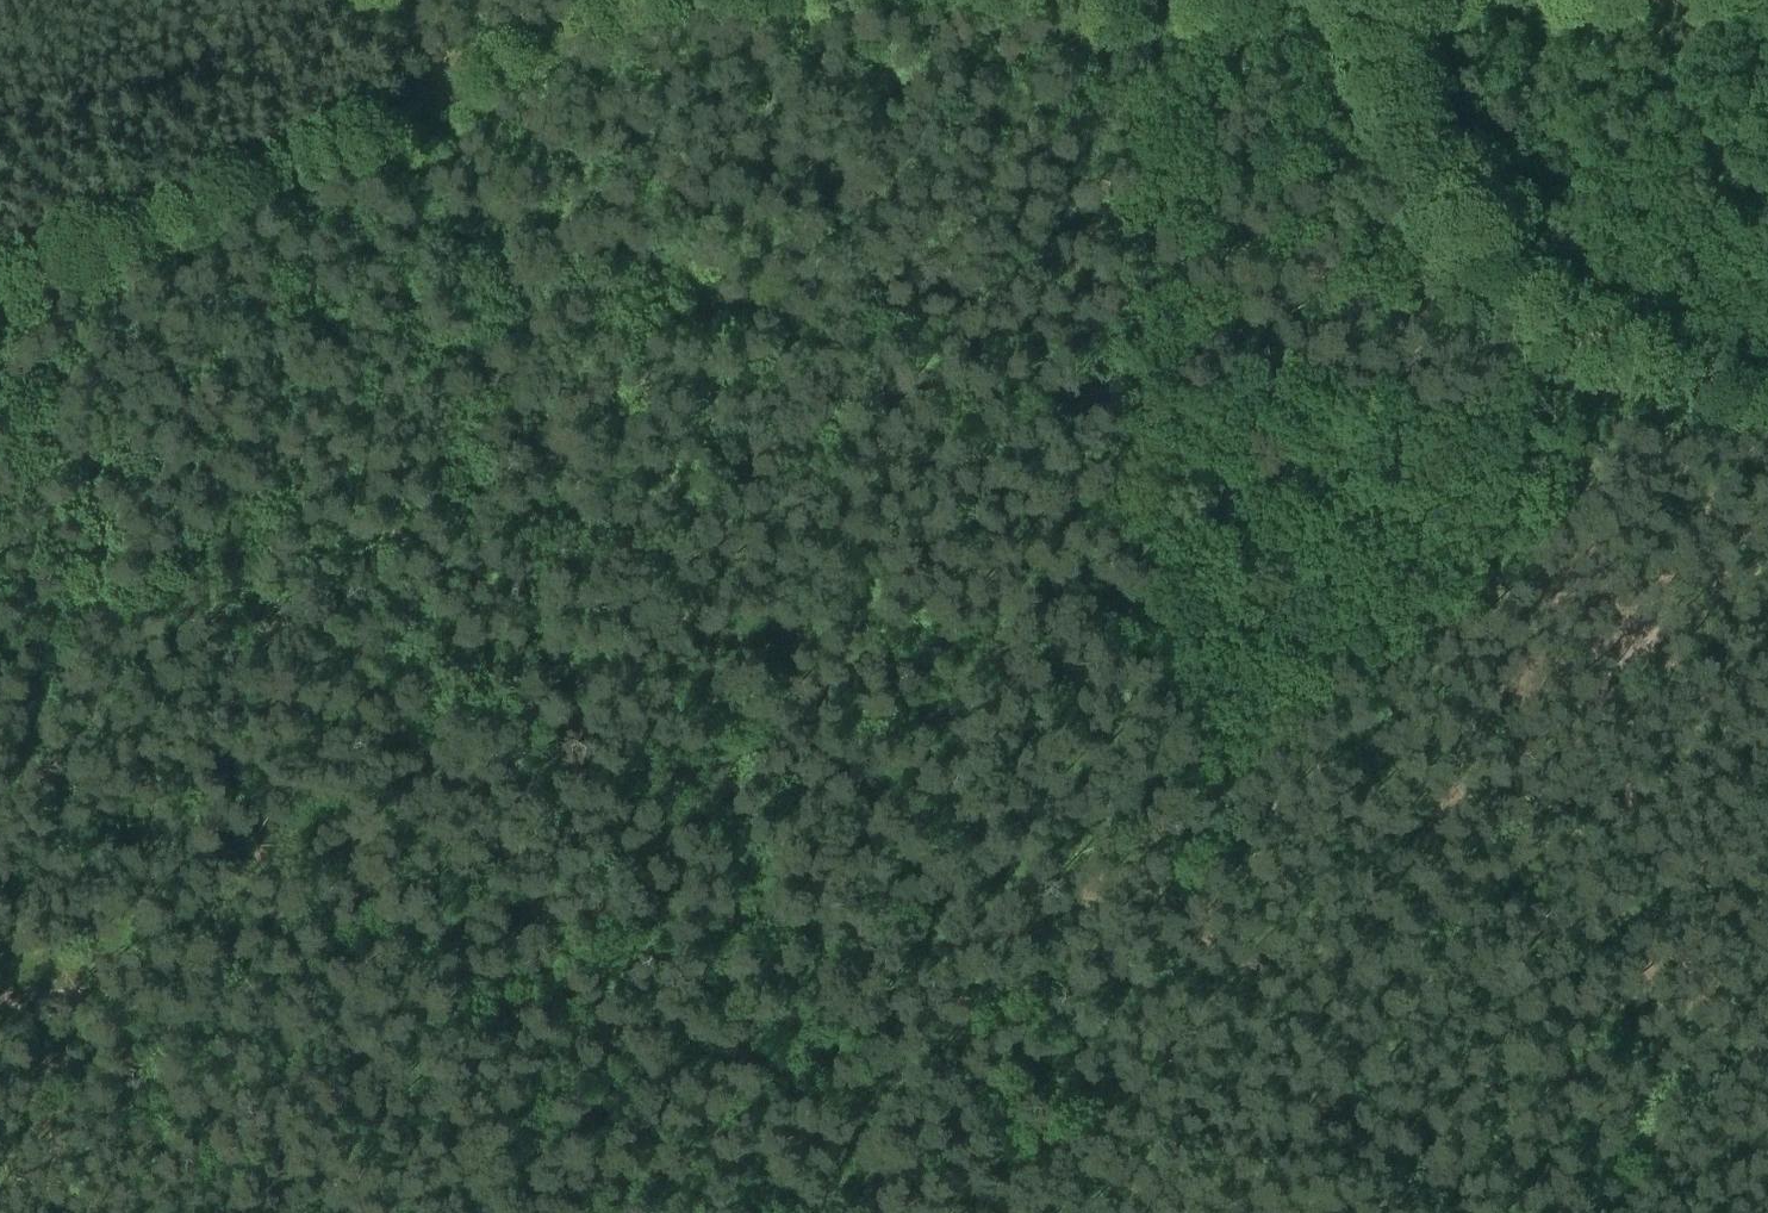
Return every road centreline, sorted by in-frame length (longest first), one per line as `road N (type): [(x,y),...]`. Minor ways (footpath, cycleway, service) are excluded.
road 1 (track): [(404,0),(447,86),(451,125),(533,354),(553,467),(613,1111),(608,1150),(574,1212)]
road 2 (track): [(636,0),(447,86)]

